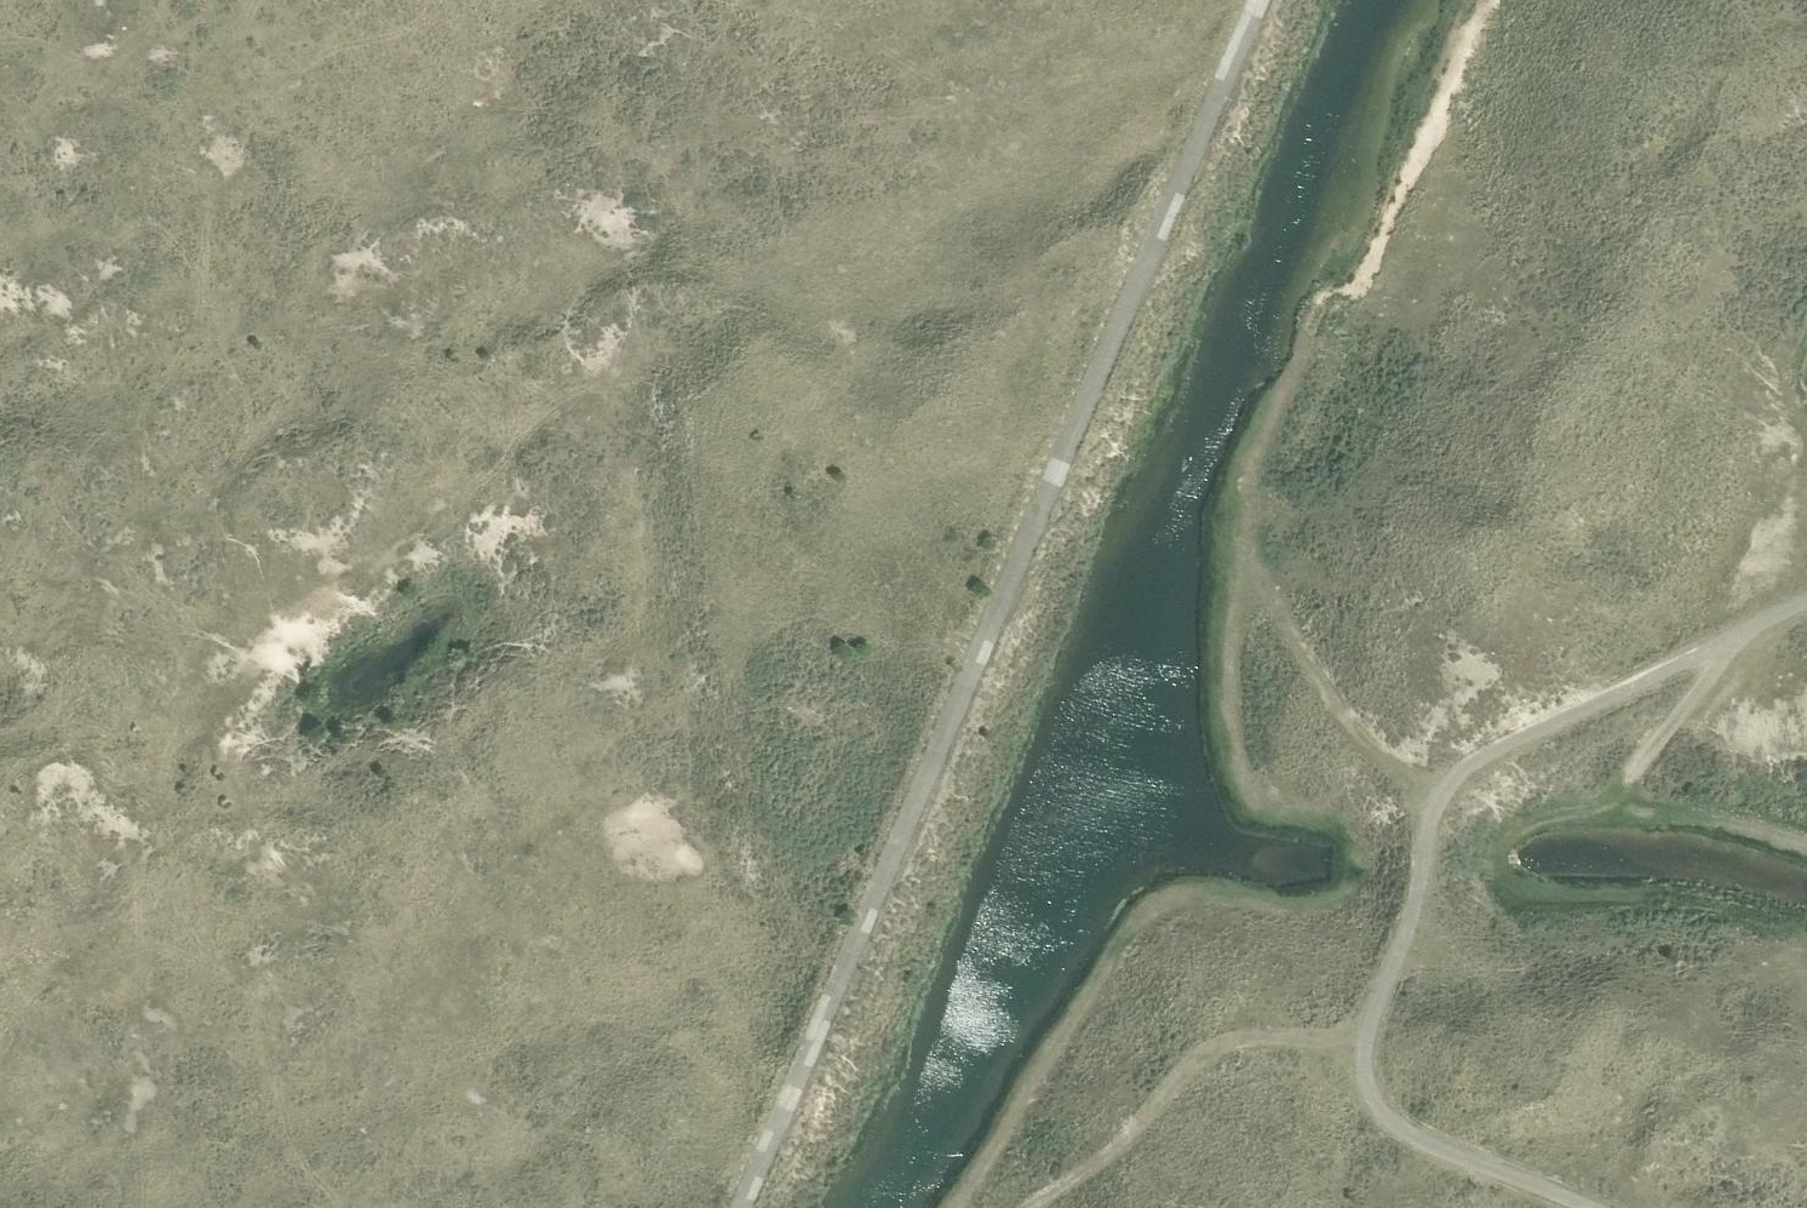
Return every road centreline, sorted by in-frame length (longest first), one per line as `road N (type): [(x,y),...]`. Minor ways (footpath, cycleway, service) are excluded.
road 1 (track): [(745,1207),(1264,0)]
road 2 (track): [(1488,0),(1402,179),(1277,395),(1244,533),(1328,694),(1377,755),(1439,780)]

